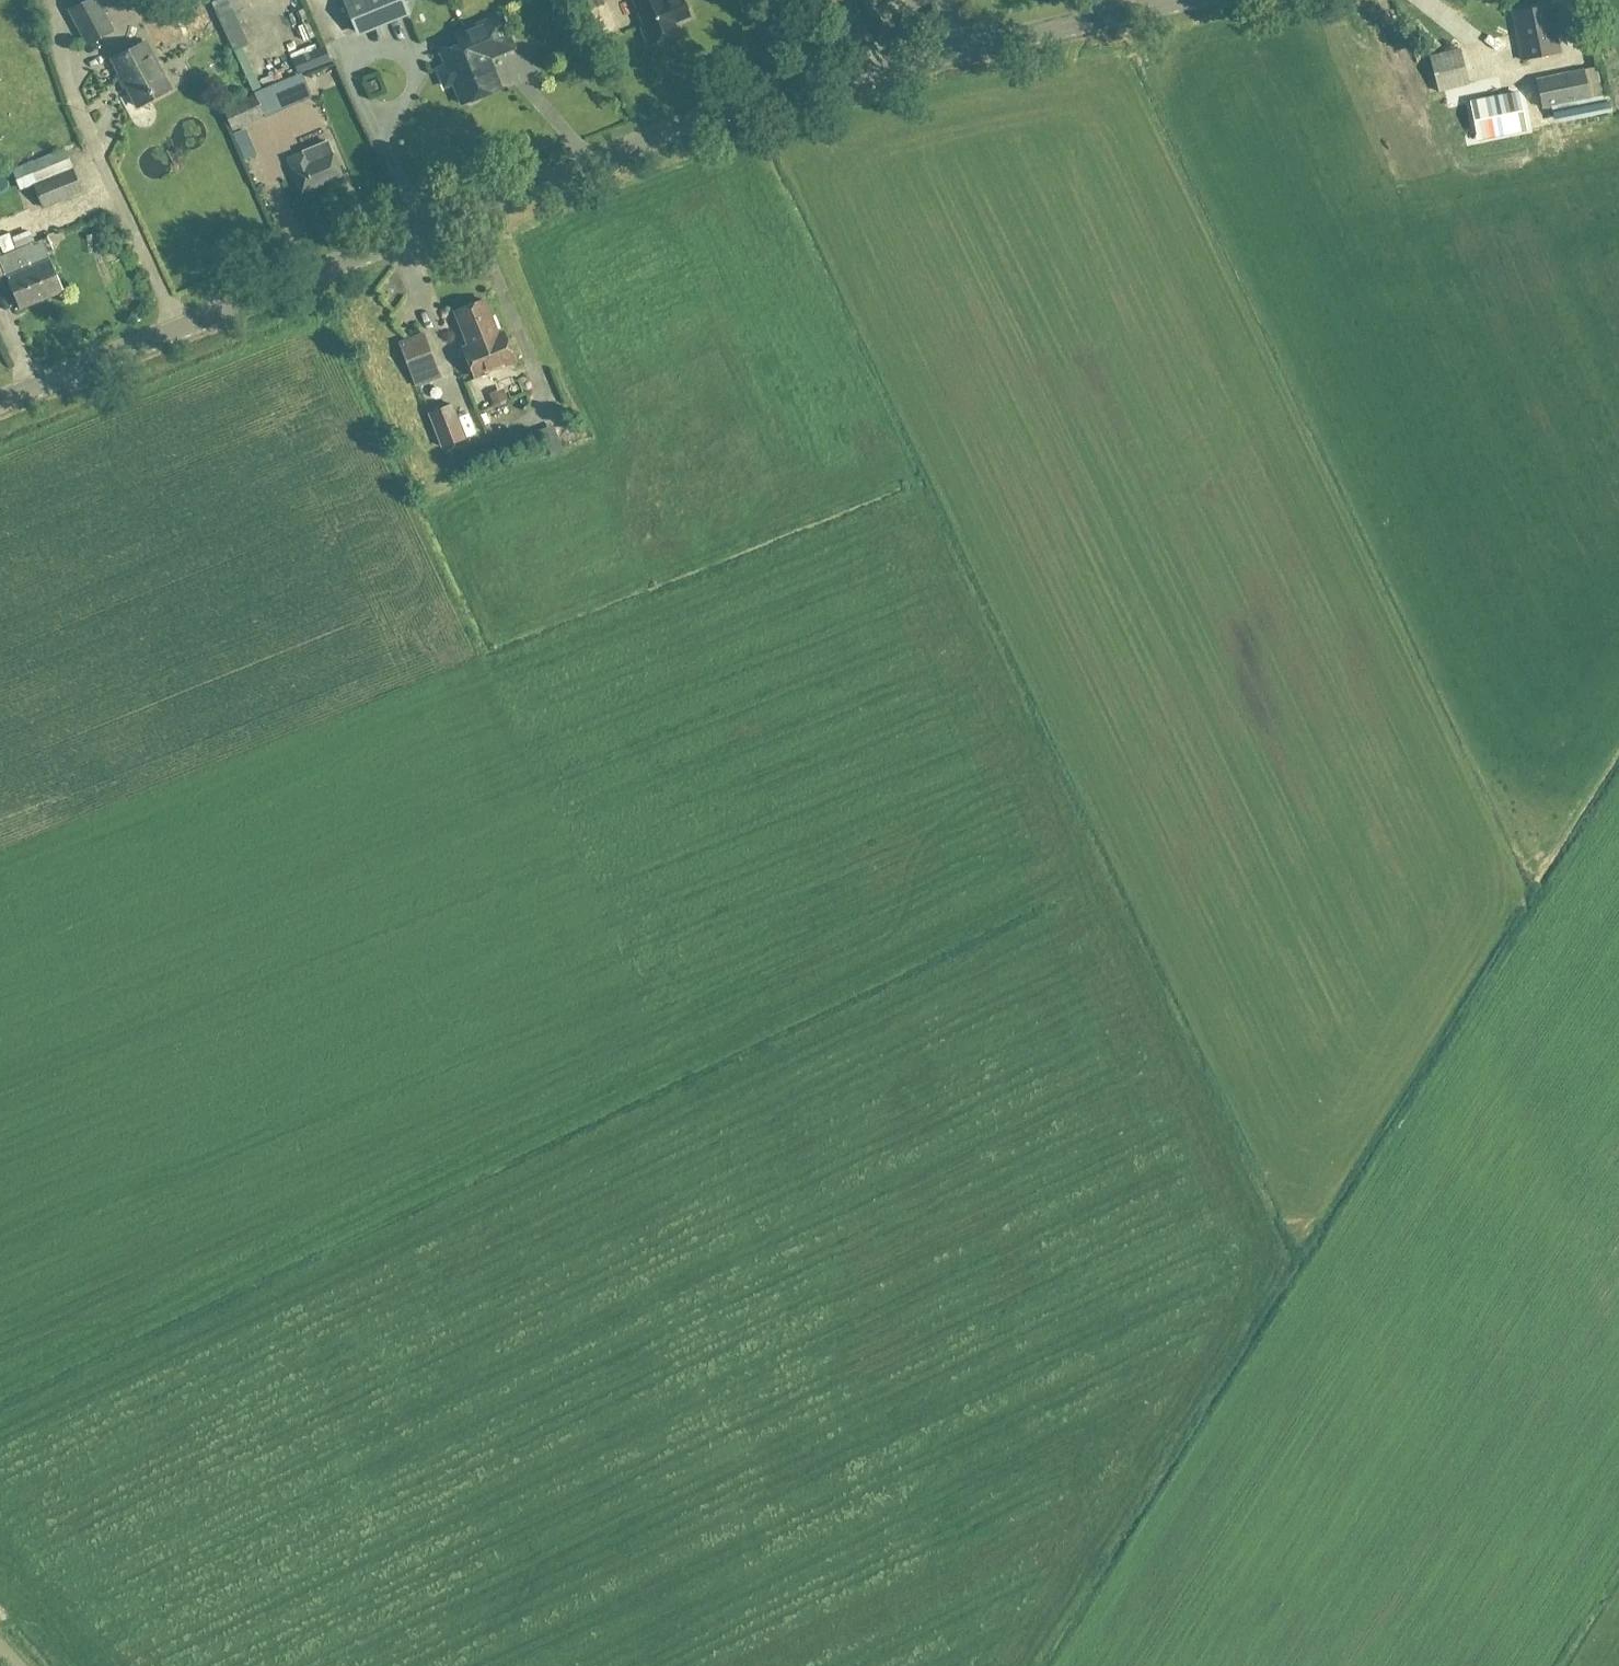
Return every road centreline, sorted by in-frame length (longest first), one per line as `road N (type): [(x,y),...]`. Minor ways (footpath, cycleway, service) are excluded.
road 1 (tertiary): [(0,406),(701,122),(1204,0)]

